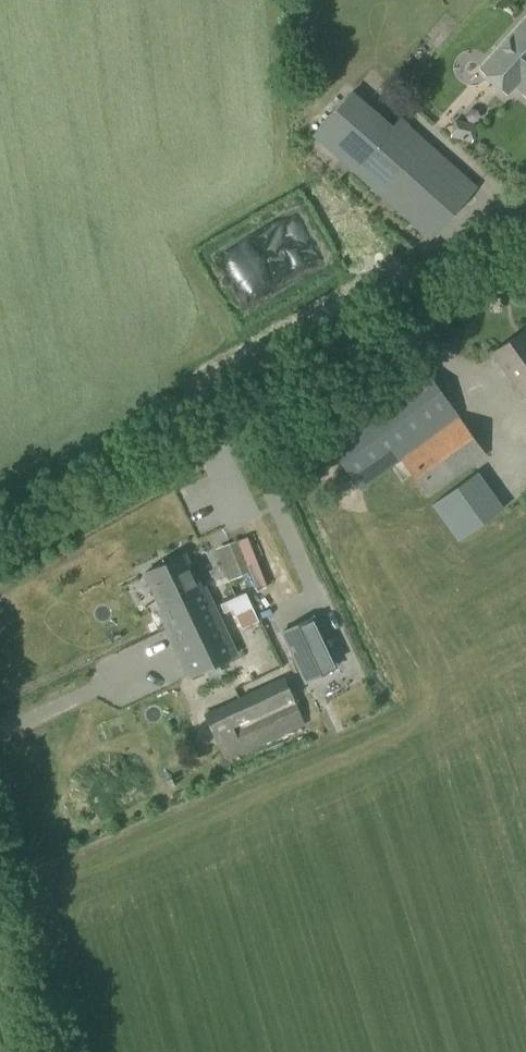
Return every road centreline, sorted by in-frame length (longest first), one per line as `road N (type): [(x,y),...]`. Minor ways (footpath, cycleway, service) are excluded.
road 1 (unclassified): [(0,534),(461,290),(525,245)]

